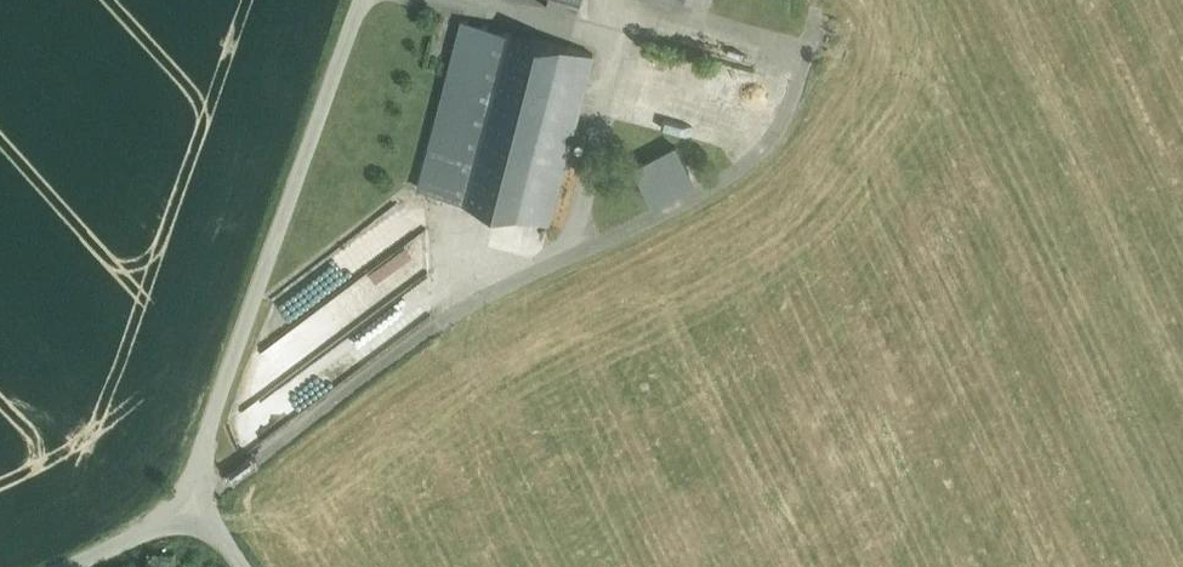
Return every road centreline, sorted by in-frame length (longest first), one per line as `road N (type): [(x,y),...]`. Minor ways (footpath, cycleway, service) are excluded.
road 1 (track): [(204,495),(438,322),(737,171),(773,138),(815,12)]
road 2 (unclassified): [(363,0),(189,471)]
road 3 (unclassified): [(189,471),(146,530),(51,566)]

